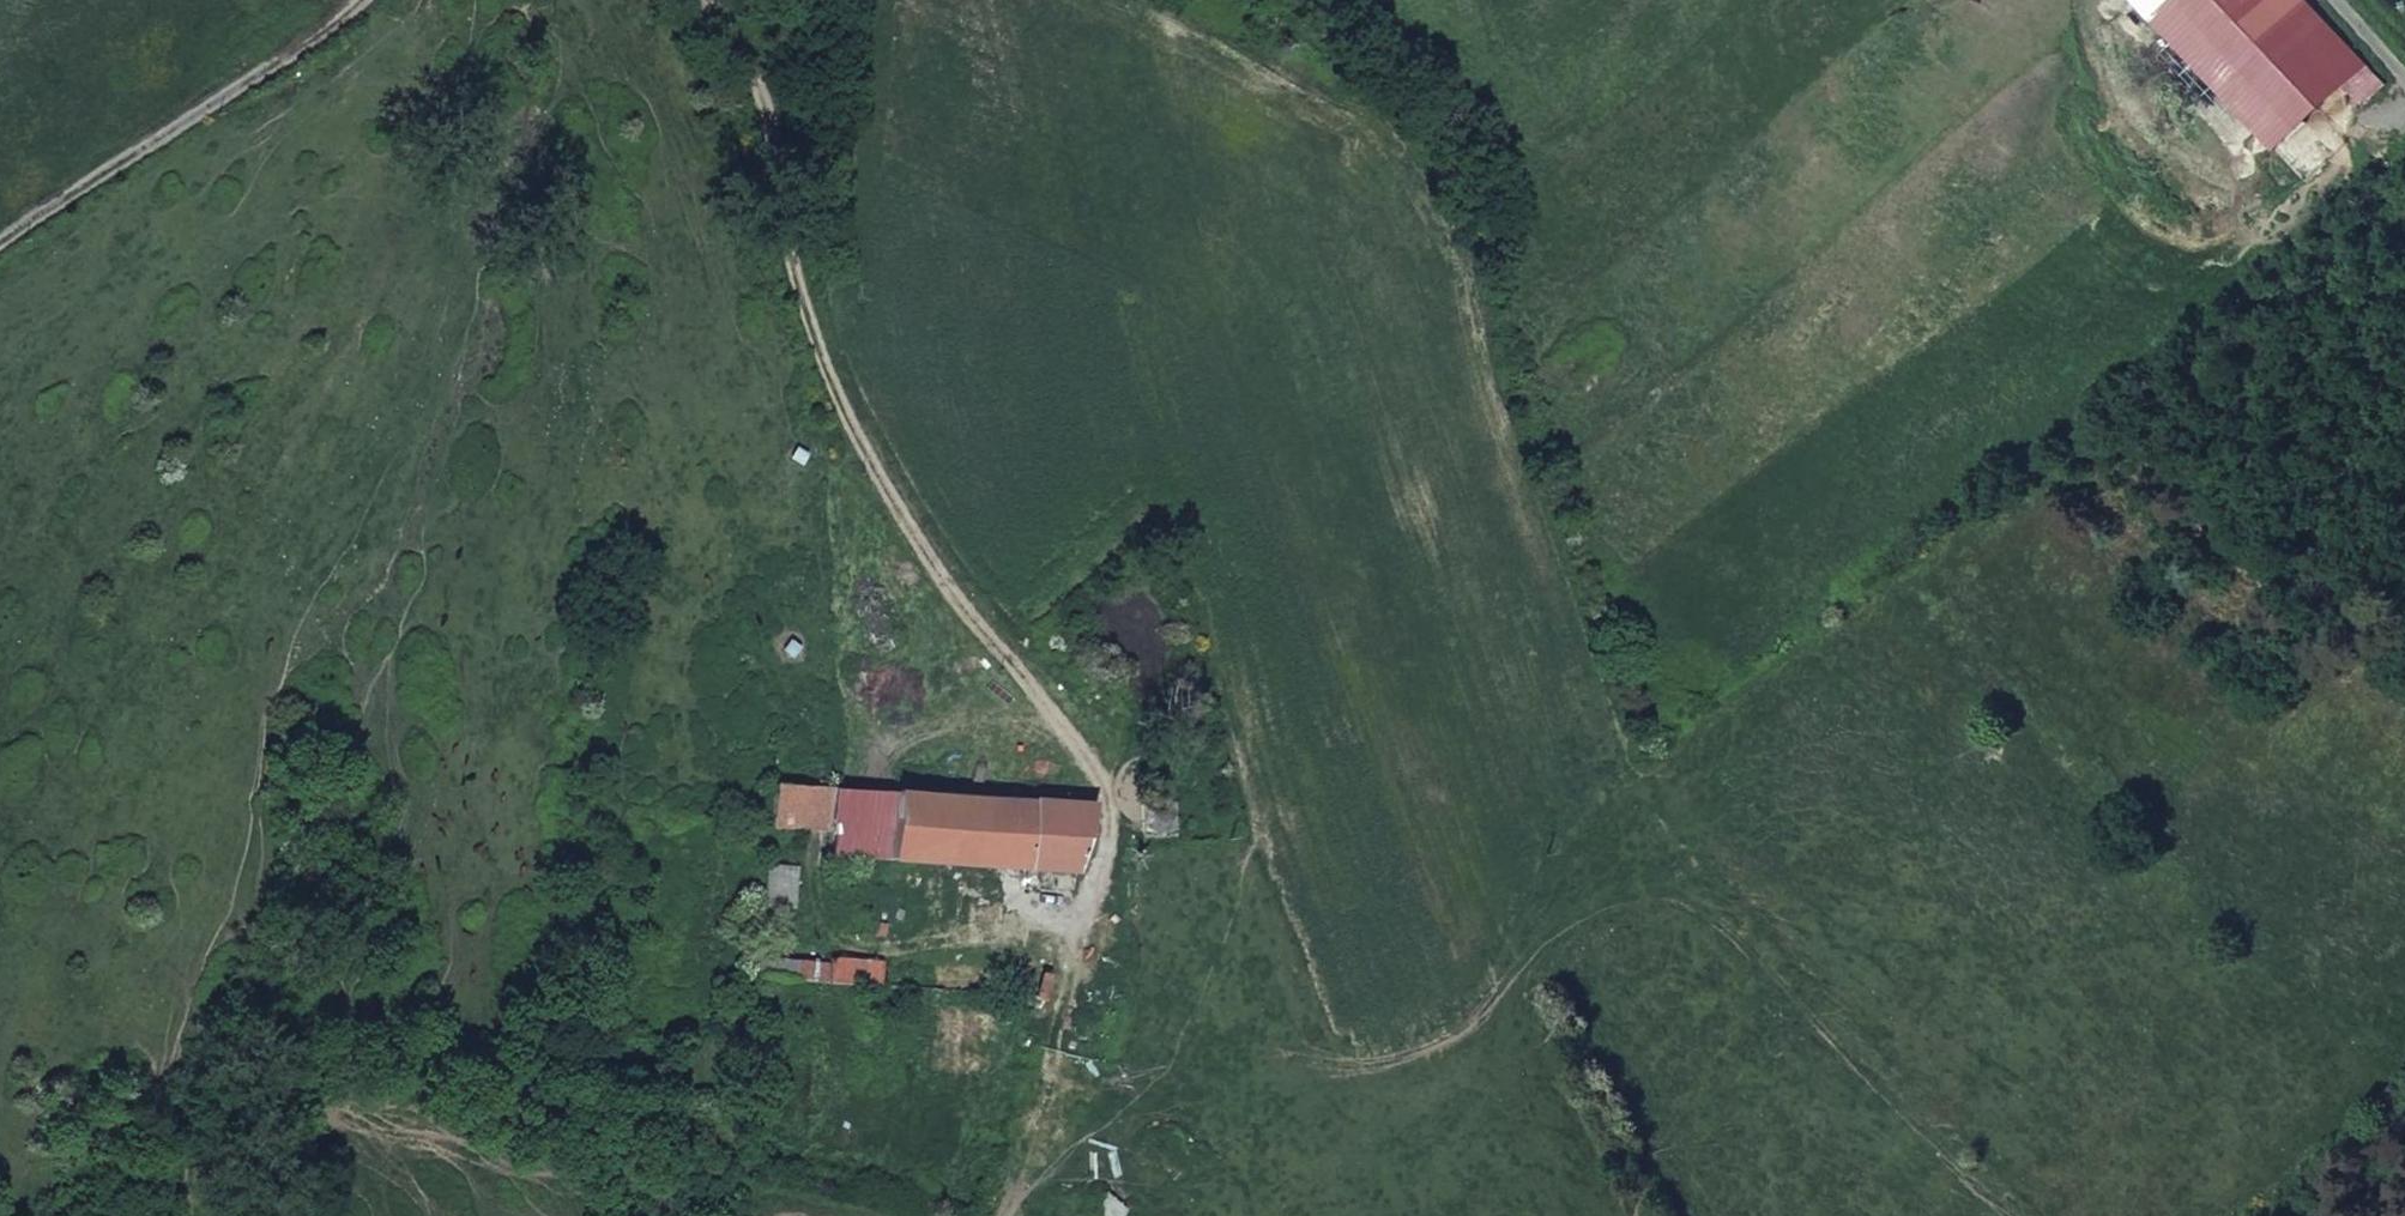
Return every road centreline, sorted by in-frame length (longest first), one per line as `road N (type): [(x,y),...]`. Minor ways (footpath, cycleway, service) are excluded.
road 1 (track): [(705,0),(746,63),(787,209),(803,319),(869,466),(963,610),(1106,795),(1112,830),(1002,1215)]
road 2 (track): [(0,245),(362,0)]

